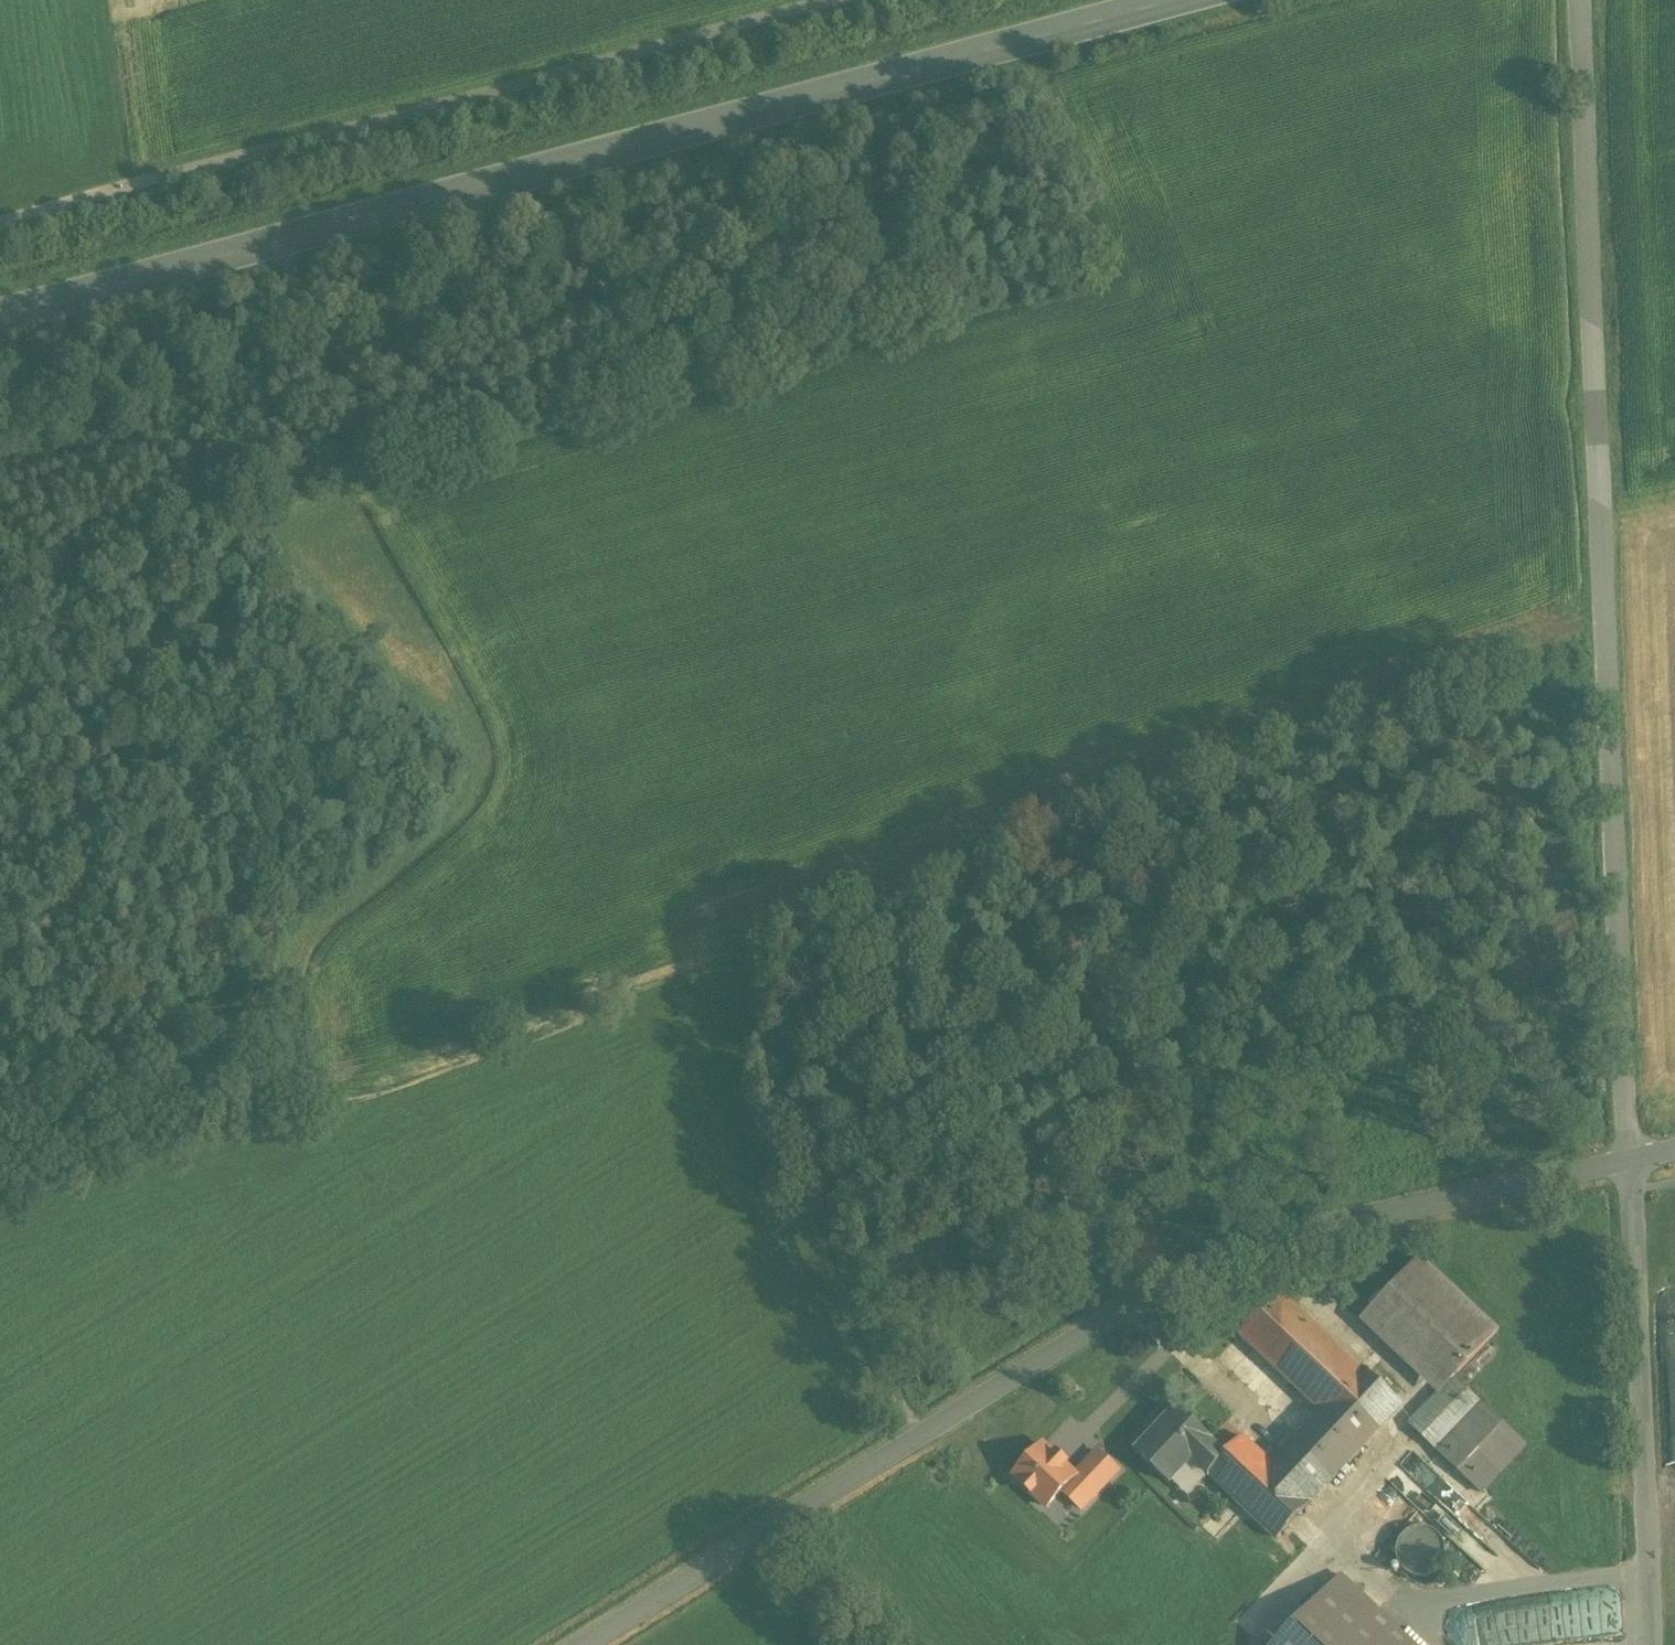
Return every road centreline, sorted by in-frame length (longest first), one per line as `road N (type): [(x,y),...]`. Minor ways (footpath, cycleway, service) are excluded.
road 1 (primary): [(1174,0),(0,314)]
road 2 (tertiary): [(584,1644),(1187,1274),(1288,1238),(1631,1160)]
road 3 (unclassified): [(1578,0),(1631,1160)]
road 4 (track): [(857,0),(0,231)]
road 5 (unclassified): [(1631,1160),(1653,1644)]

